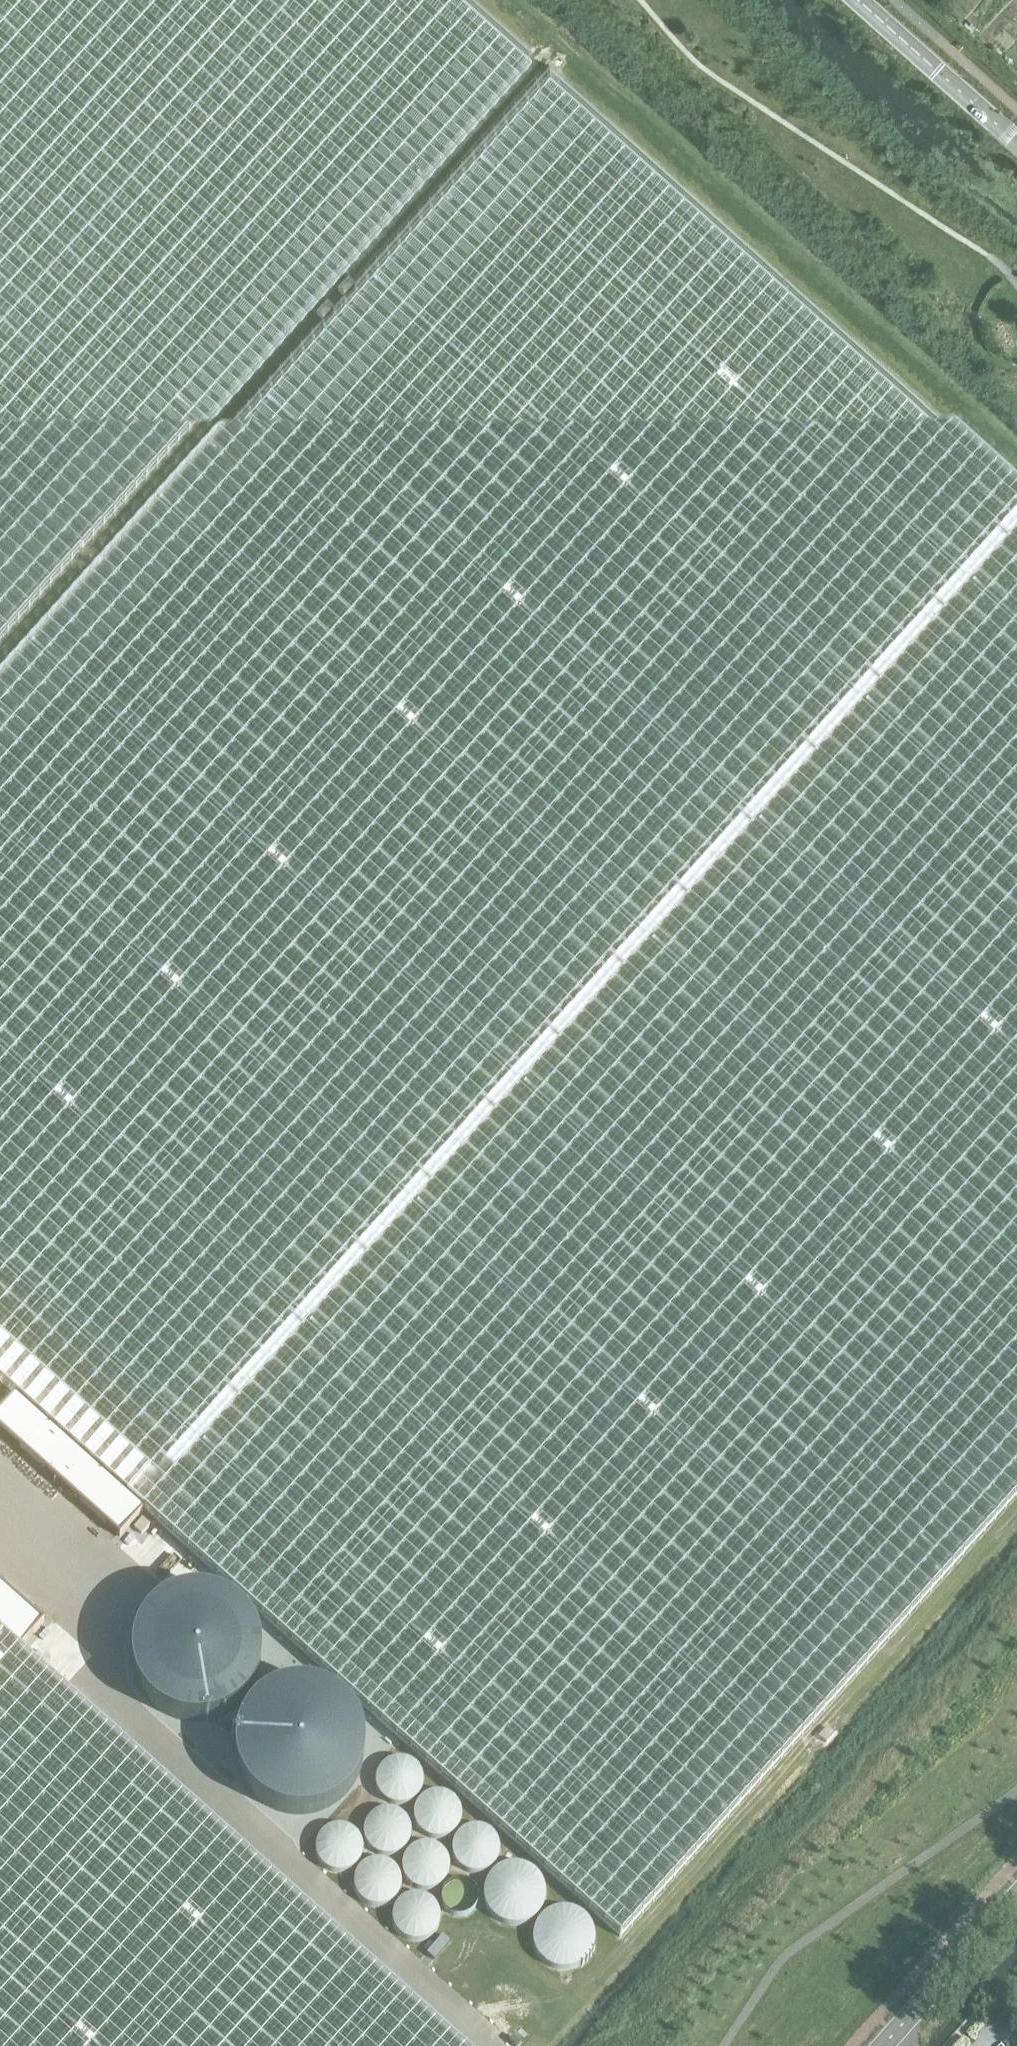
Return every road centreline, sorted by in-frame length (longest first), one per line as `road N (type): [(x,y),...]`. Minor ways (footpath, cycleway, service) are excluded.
road 1 (tertiary): [(1016,141),(858,0)]
road 2 (tertiary): [(882,2045),(1016,1896)]

